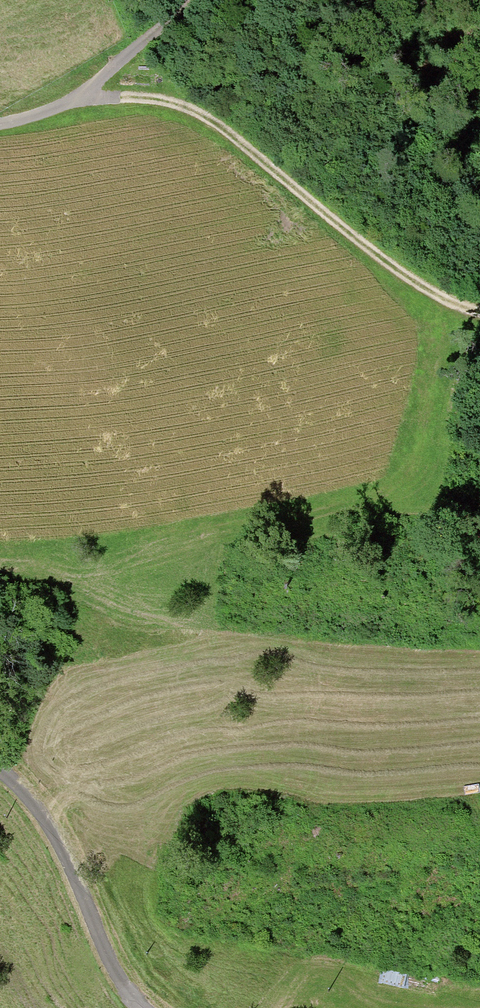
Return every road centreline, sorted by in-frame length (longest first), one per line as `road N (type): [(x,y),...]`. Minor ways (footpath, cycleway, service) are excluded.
road 1 (track): [(479,308),(449,301),(194,117),(78,97)]
road 2 (unclassified): [(0,776),(23,791),(62,853),(107,954),(144,1007)]
road 3 (track): [(78,97),(210,0)]

